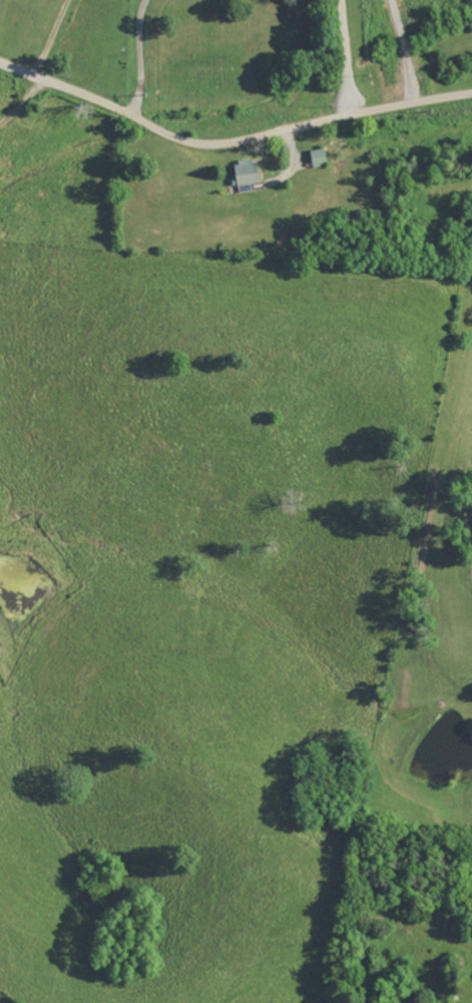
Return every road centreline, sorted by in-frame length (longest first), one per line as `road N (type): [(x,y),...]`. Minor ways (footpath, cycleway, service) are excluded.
road 1 (residential): [(471,92),(234,139),(195,139),(0,59)]

